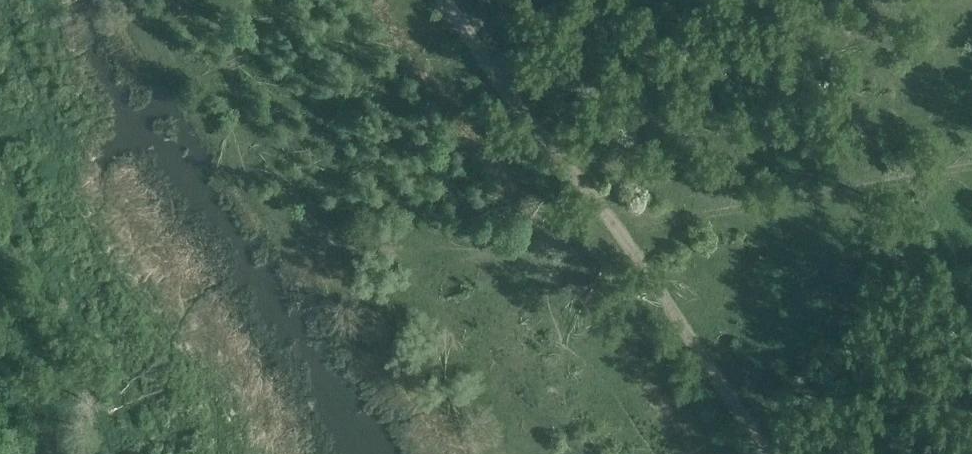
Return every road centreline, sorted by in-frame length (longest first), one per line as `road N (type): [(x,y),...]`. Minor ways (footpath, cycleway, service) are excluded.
road 1 (track): [(766,453),(619,228),(444,0)]

